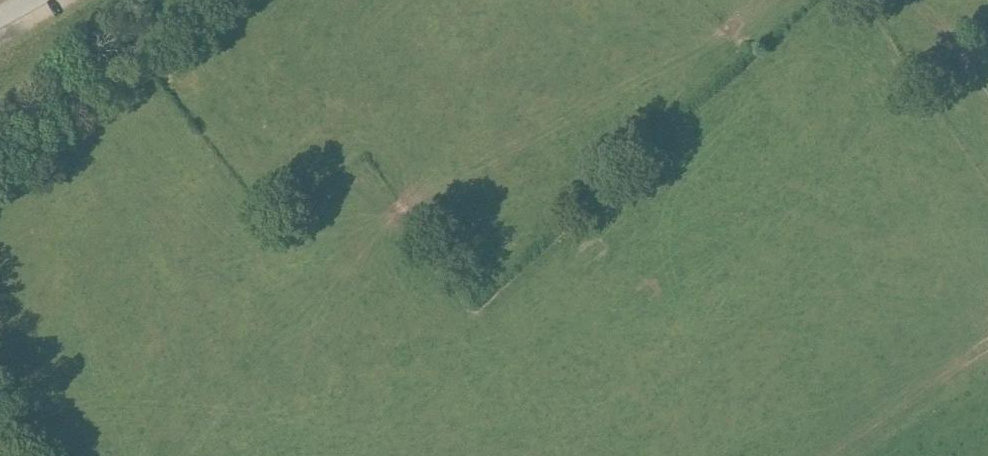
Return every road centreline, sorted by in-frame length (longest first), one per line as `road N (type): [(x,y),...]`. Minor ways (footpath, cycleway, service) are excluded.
road 1 (track): [(191,0),(0,159)]

